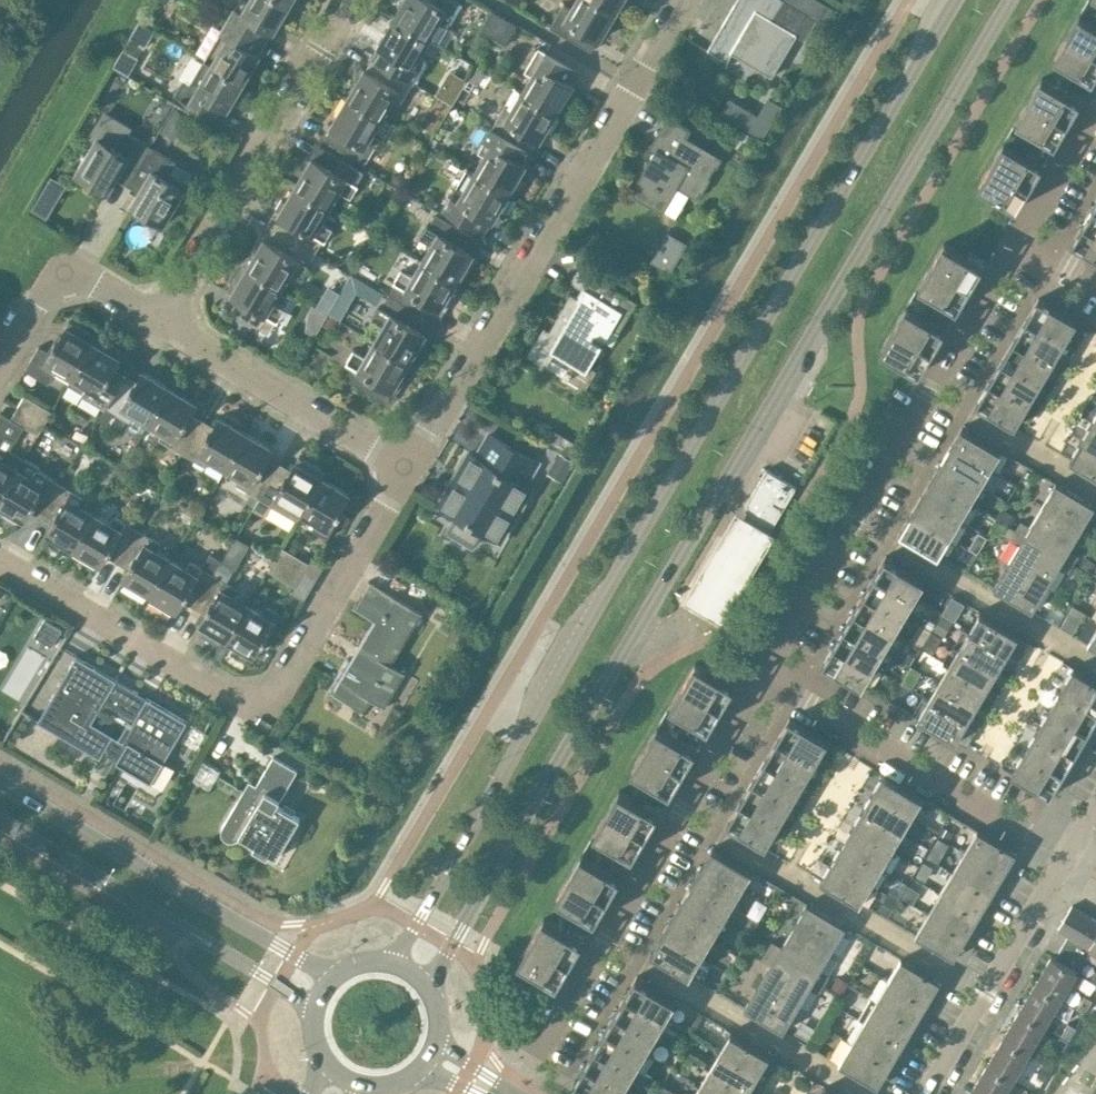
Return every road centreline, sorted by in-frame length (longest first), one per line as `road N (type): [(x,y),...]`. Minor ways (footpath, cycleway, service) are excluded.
road 1 (tertiary): [(428,986),(1011,0)]
road 2 (tertiary): [(957,0),(393,962)]
road 3 (unclassified): [(0,562),(265,712),(409,474)]
road 4 (residential): [(409,474),(688,0)]
road 5 (residential): [(764,674),(1025,237)]
road 6 (residential): [(510,1093),(764,674)]
road 7 (tertiary): [(334,976),(0,780)]
road 8 (residential): [(161,327),(355,0)]
road 9 (tertiary): [(0,819),(315,1007)]
road 10 (residential): [(1066,854),(764,674)]
road 11 (residential): [(161,327),(409,474)]
road 12 (residential): [(925,1093),(1066,854)]
road 13 (residential): [(0,380),(65,270),(161,327)]
road 14 (residential): [(1025,237),(1095,114)]

